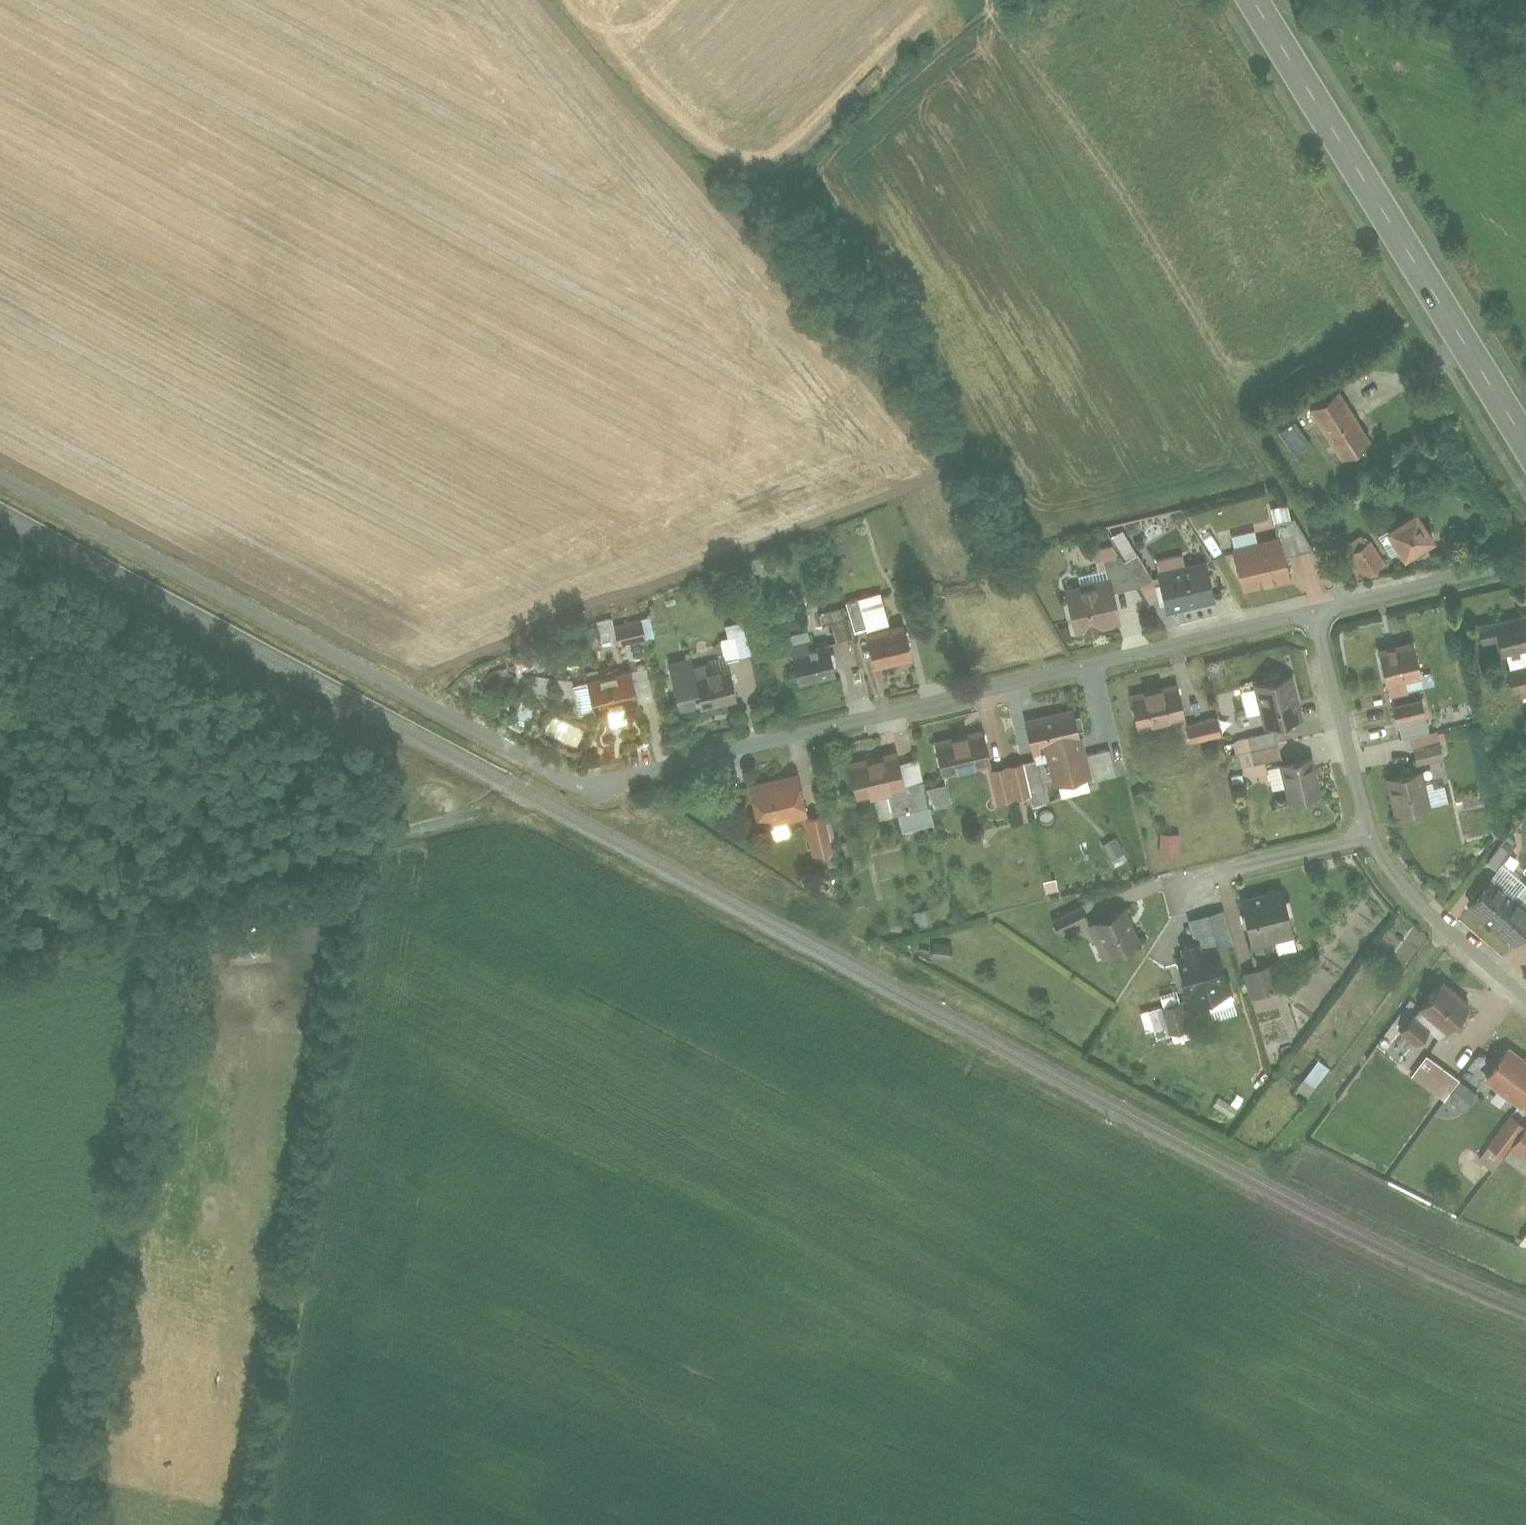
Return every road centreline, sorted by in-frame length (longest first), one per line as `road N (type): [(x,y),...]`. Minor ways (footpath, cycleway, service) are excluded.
road 1 (residential): [(1317,613),(583,787),(0,467)]
road 2 (primary): [(1254,0),(1525,439)]
road 3 (residential): [(0,922),(446,820)]
road 4 (residential): [(1317,613),(1368,837)]
road 5 (residential): [(1368,837),(1394,877),(1525,998)]
road 6 (residential): [(1525,562),(1317,613)]
road 7 (residential): [(1368,837),(1212,872),(1186,889)]

